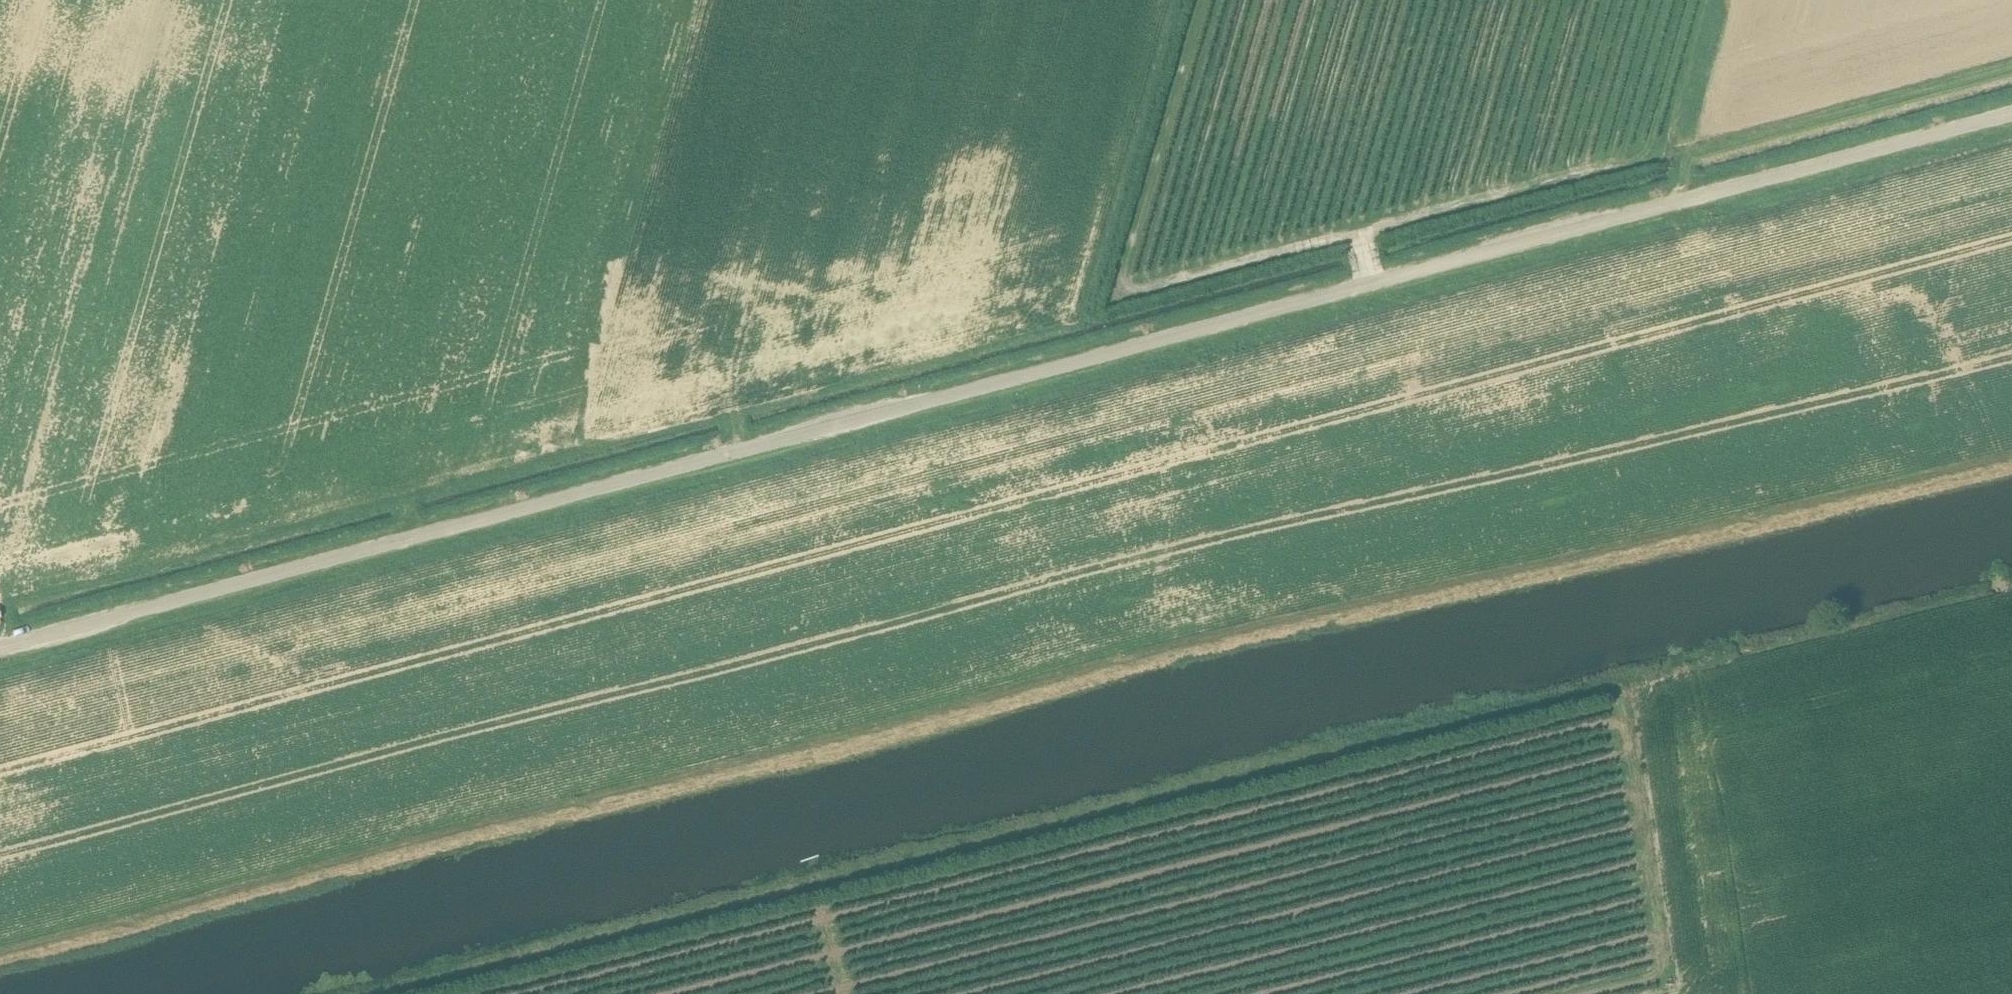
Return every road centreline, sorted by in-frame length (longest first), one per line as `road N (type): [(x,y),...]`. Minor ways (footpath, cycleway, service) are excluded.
road 1 (unclassified): [(0,649),(2011,113)]

